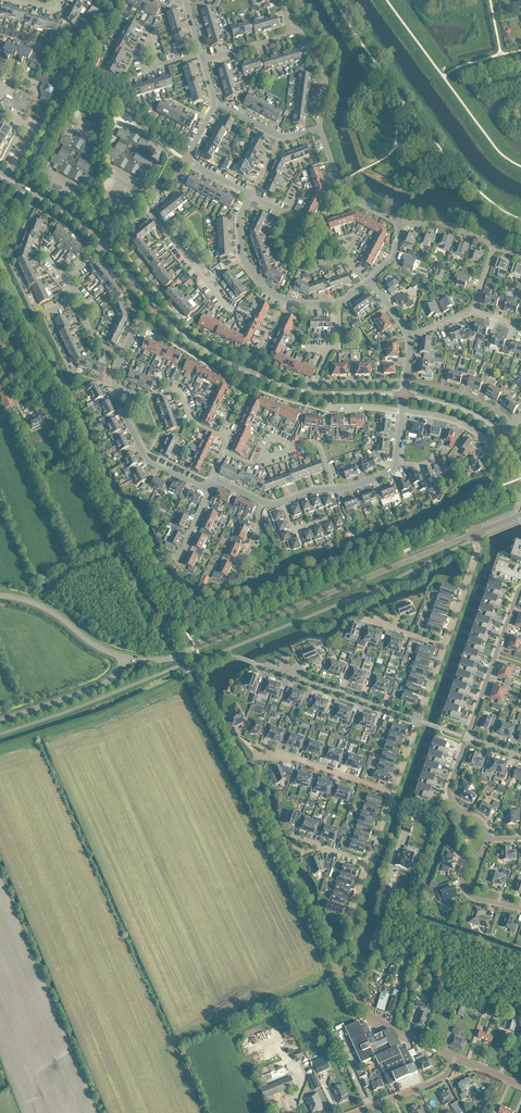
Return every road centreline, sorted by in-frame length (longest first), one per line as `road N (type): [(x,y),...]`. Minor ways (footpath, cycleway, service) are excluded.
road 1 (residential): [(457,1058),(367,1014),(354,999),(185,665)]
road 2 (unclassified): [(180,655),(46,390),(0,345)]
road 3 (residential): [(474,535),(180,655)]
road 4 (residential): [(419,721),(252,663)]
road 5 (tertiary): [(309,394),(225,364),(156,311)]
road 6 (residential): [(467,738),(520,589)]
road 7 (residential): [(393,794),(284,754),(255,759)]
road 8 (unclassified): [(124,658),(98,688),(0,720)]
road 9 (unclassified): [(124,658),(53,613),(0,597)]
road 10 (residential): [(206,488),(146,459),(124,415),(129,404)]
road 11 (residential): [(399,223),(339,184),(320,131)]
road 12 (residential): [(520,910),(466,893),(461,875),(488,840)]
road 13 (residential): [(488,840),(450,789),(467,738)]

